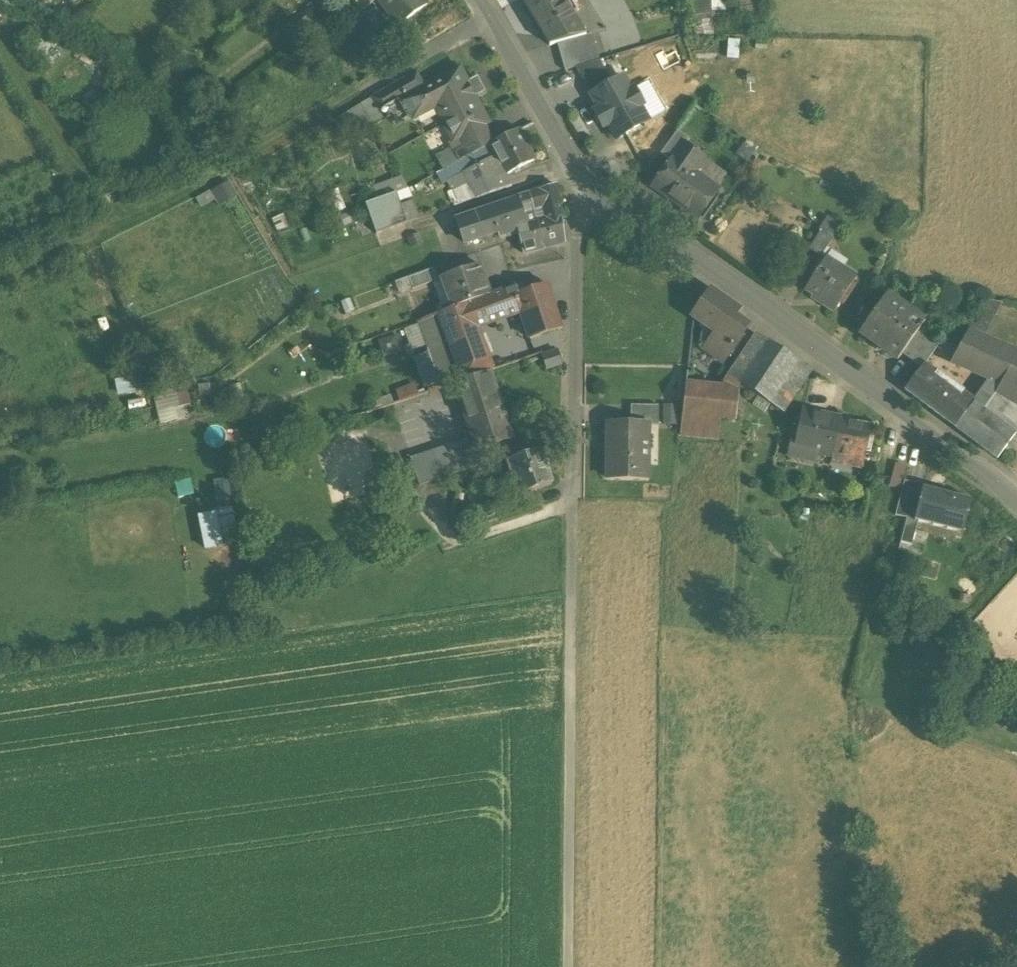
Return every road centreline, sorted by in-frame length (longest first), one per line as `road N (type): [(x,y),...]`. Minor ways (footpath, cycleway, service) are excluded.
road 1 (track): [(0,280),(225,172),(490,17)]
road 2 (tertiary): [(583,179),(712,269),(1016,509)]
road 3 (track): [(576,505),(567,966)]
road 4 (residential): [(583,179),(576,505)]
road 5 (tertiary): [(480,0),(583,179)]

